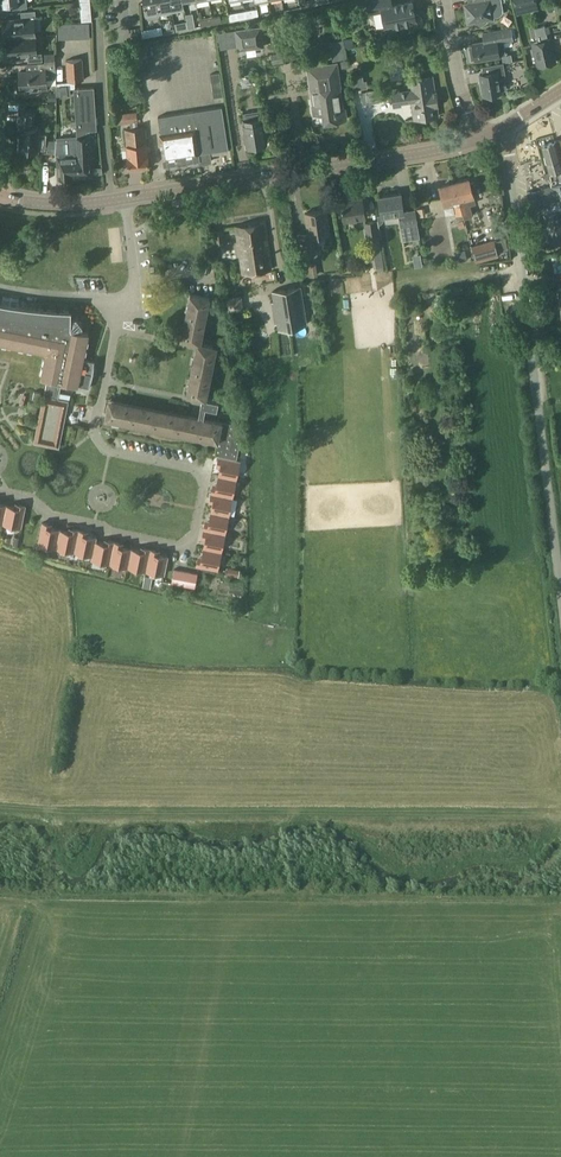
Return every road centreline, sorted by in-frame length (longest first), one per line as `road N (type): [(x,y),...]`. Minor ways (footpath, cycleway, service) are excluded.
road 1 (track): [(560,812),(0,809)]
road 2 (unclassified): [(560,603),(506,127)]
road 3 (tertiary): [(110,202),(477,138)]
road 4 (residential): [(110,202),(97,0)]
road 5 (residential): [(477,138),(443,0)]

